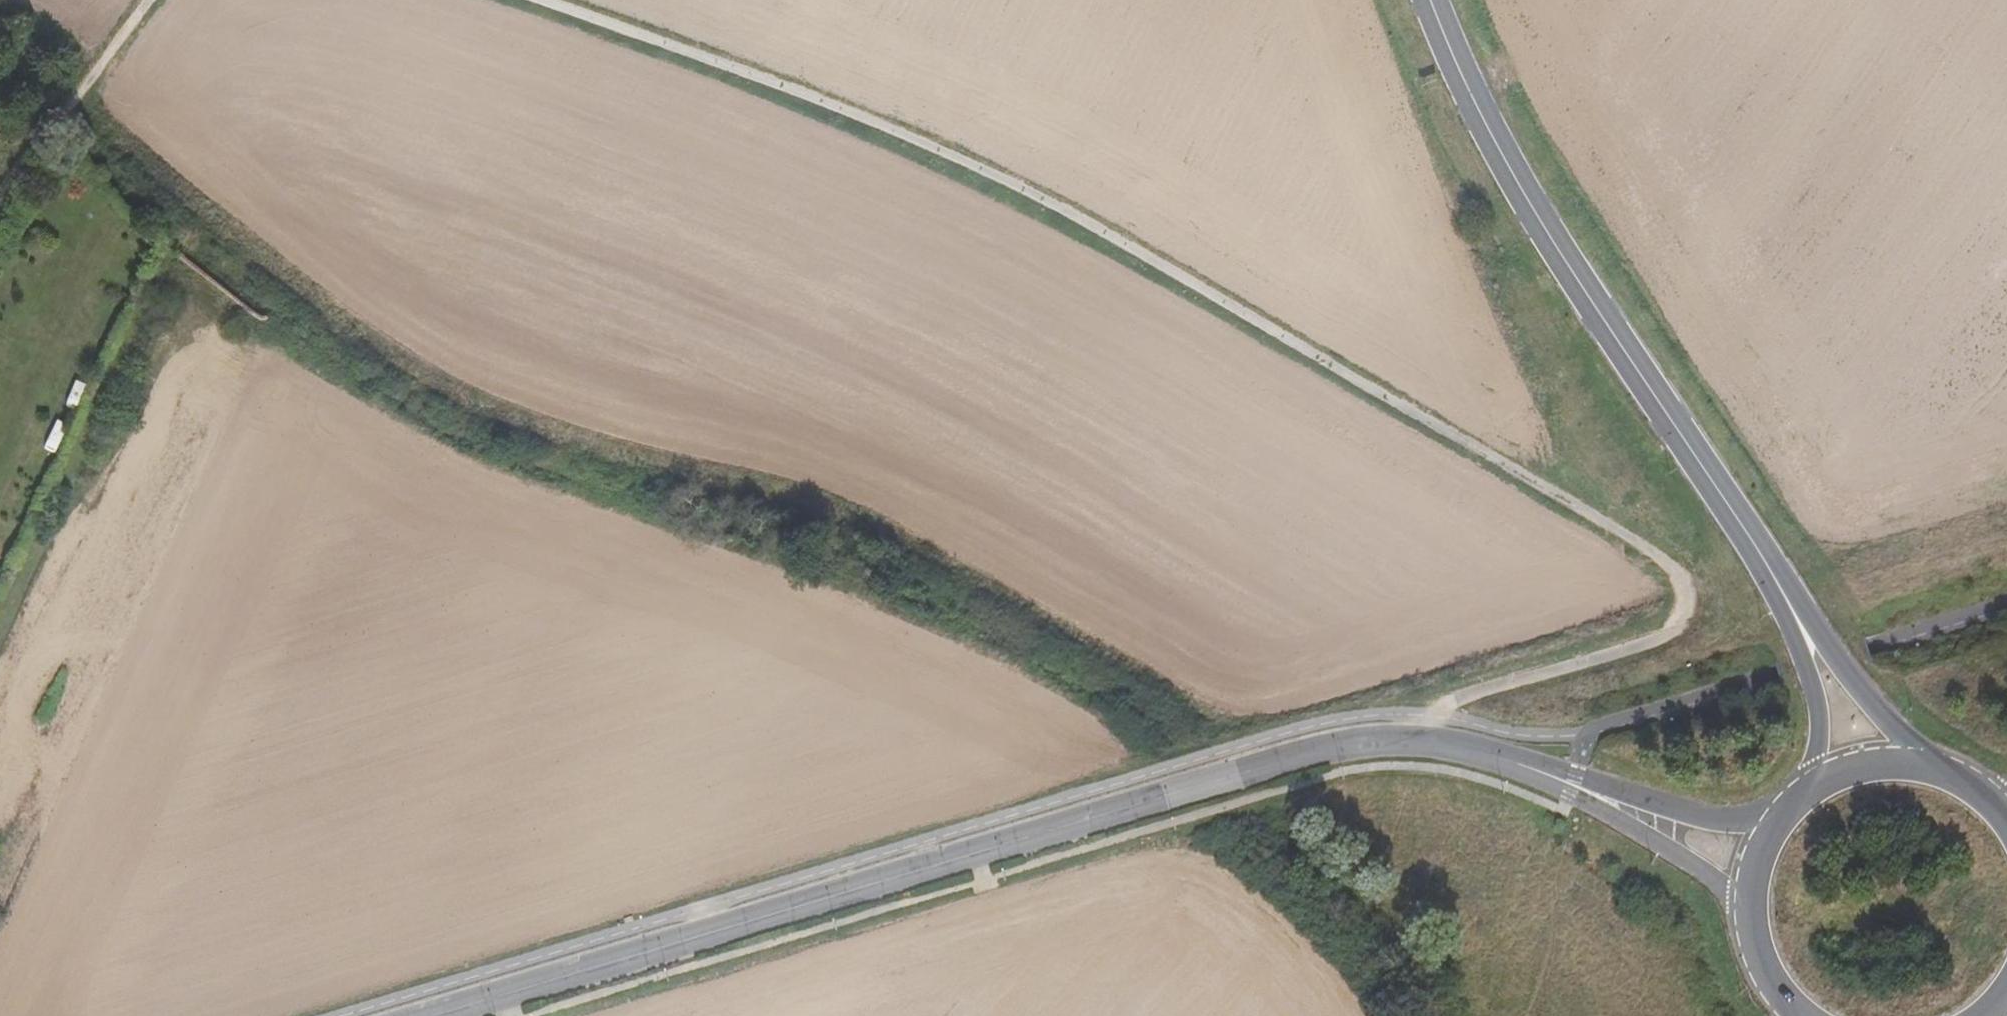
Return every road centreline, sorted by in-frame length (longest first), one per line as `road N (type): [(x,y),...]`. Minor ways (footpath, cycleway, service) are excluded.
road 1 (track): [(526,0),(771,84),(1110,230),(1663,554),(1683,589),(1679,623),(1650,640),(1440,703),(1434,742)]
road 2 (unclassified): [(1588,791),(1469,749),(1355,744),(438,1015)]
road 3 (secondary): [(1802,622),(1515,177),(1431,0)]
road 4 (track): [(0,193),(144,0)]
road 5 (unclassified): [(1588,791),(1608,815),(1688,860),(1747,912)]
road 6 (unclassified): [(1781,814),(1702,816),(1619,791),(1588,791)]
road 7 (secondary): [(1917,763),(1802,622)]
road 8 (secondary): [(1802,622),(1817,720),(1808,789)]

